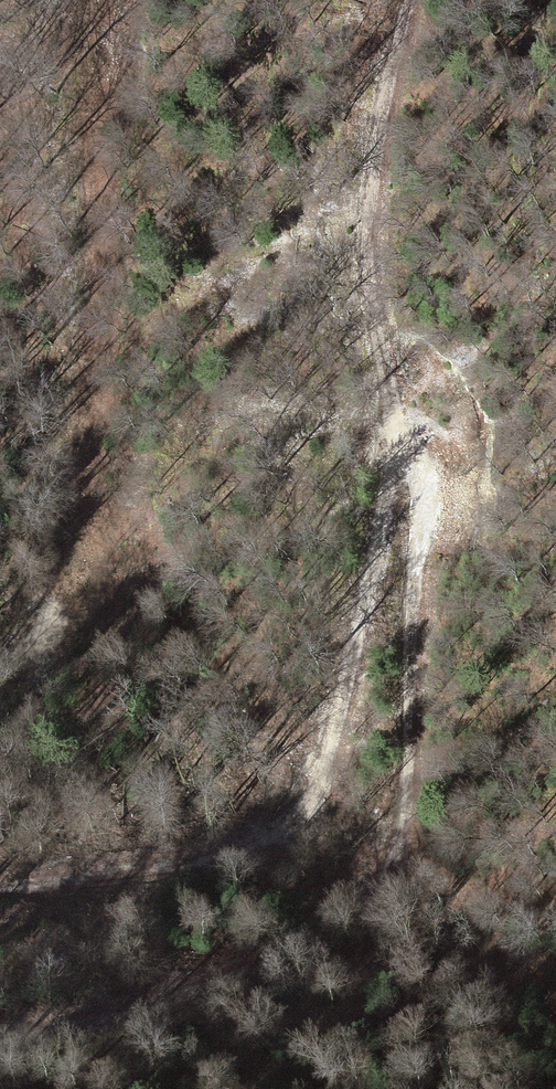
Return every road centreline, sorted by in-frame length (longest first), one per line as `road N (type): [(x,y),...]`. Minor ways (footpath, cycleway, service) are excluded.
road 1 (track): [(404,0),(375,121),(371,229),(377,391),(403,457),(417,537),(397,825),(375,885),(0,1035)]
road 2 (track): [(0,881),(256,847),(298,813),(333,763),(396,437)]
road 3 (track): [(0,674),(46,636),(70,592),(93,90),(90,0)]

